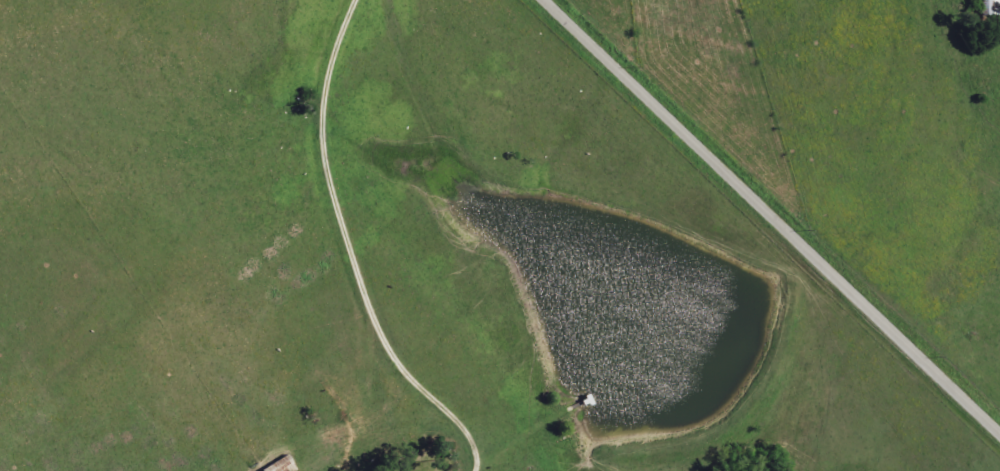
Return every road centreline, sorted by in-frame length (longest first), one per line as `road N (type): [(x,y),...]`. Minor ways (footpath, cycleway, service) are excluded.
road 1 (residential): [(999,439),(542,0)]

